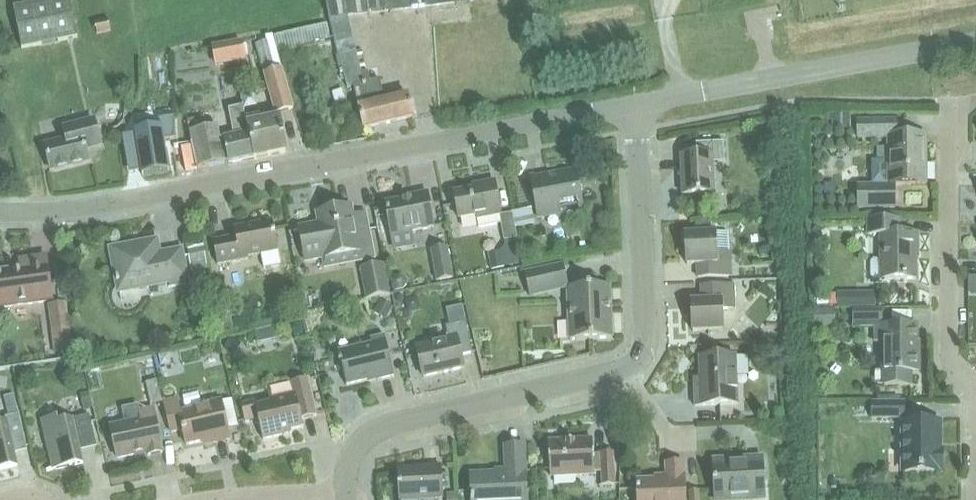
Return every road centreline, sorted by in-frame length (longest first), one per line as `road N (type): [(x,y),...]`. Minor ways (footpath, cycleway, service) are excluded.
road 1 (tertiary): [(0,212),(86,209),(636,104)]
road 2 (tertiary): [(636,104),(975,42)]
road 3 (residential): [(346,492),(350,457),(383,428),(629,373)]
road 4 (residential): [(975,394),(957,381),(951,358),(953,100),(975,100)]
road 5 (residential): [(629,373),(644,346),(636,104)]

